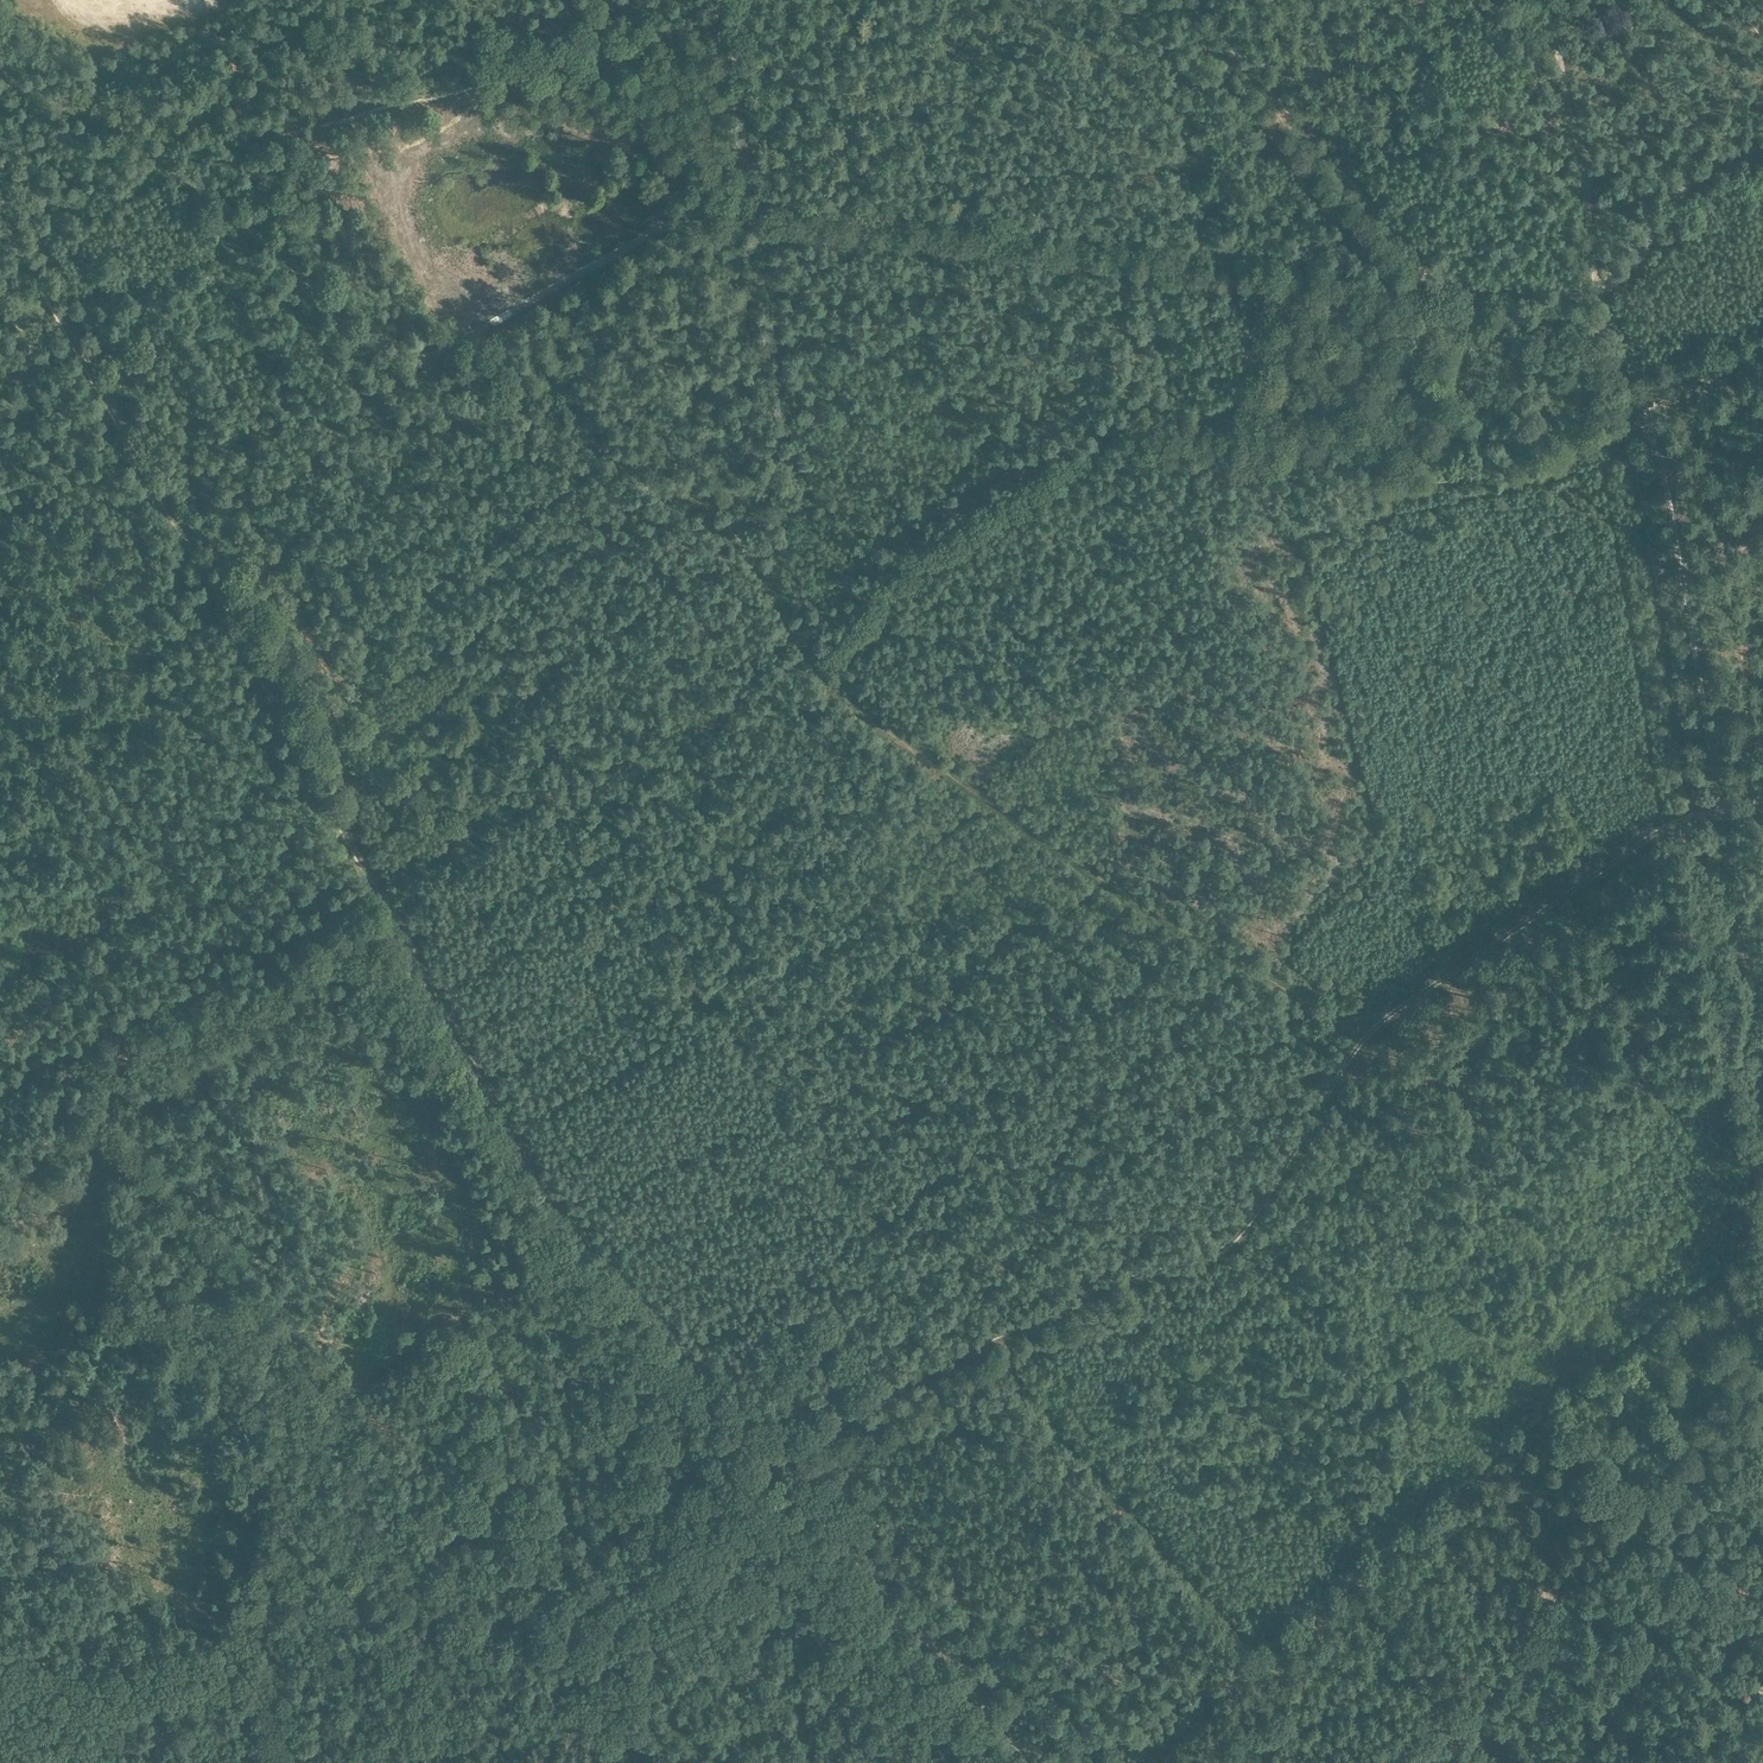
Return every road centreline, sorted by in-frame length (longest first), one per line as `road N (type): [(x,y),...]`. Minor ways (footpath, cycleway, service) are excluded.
road 1 (unclassified): [(0,66),(119,126),(232,212),(353,328),(414,358),(437,353),(685,216),(757,199),(1575,296),(1600,292),(1630,266),(1701,170),(1762,146)]
road 2 (track): [(391,1762),(741,1493),(794,1437),(1076,1300),(1207,1262),(1264,1201),(1364,1036),(1650,838),(1718,810)]
road 3 (track): [(1137,1762),(1762,1237)]
road 4 (track): [(1762,1067),(1718,810)]
road 5 (track): [(1718,810),(1681,569)]
road 6 (track): [(1681,569),(1646,413)]
road 7 (track): [(1600,292),(1621,383),(1646,413)]

